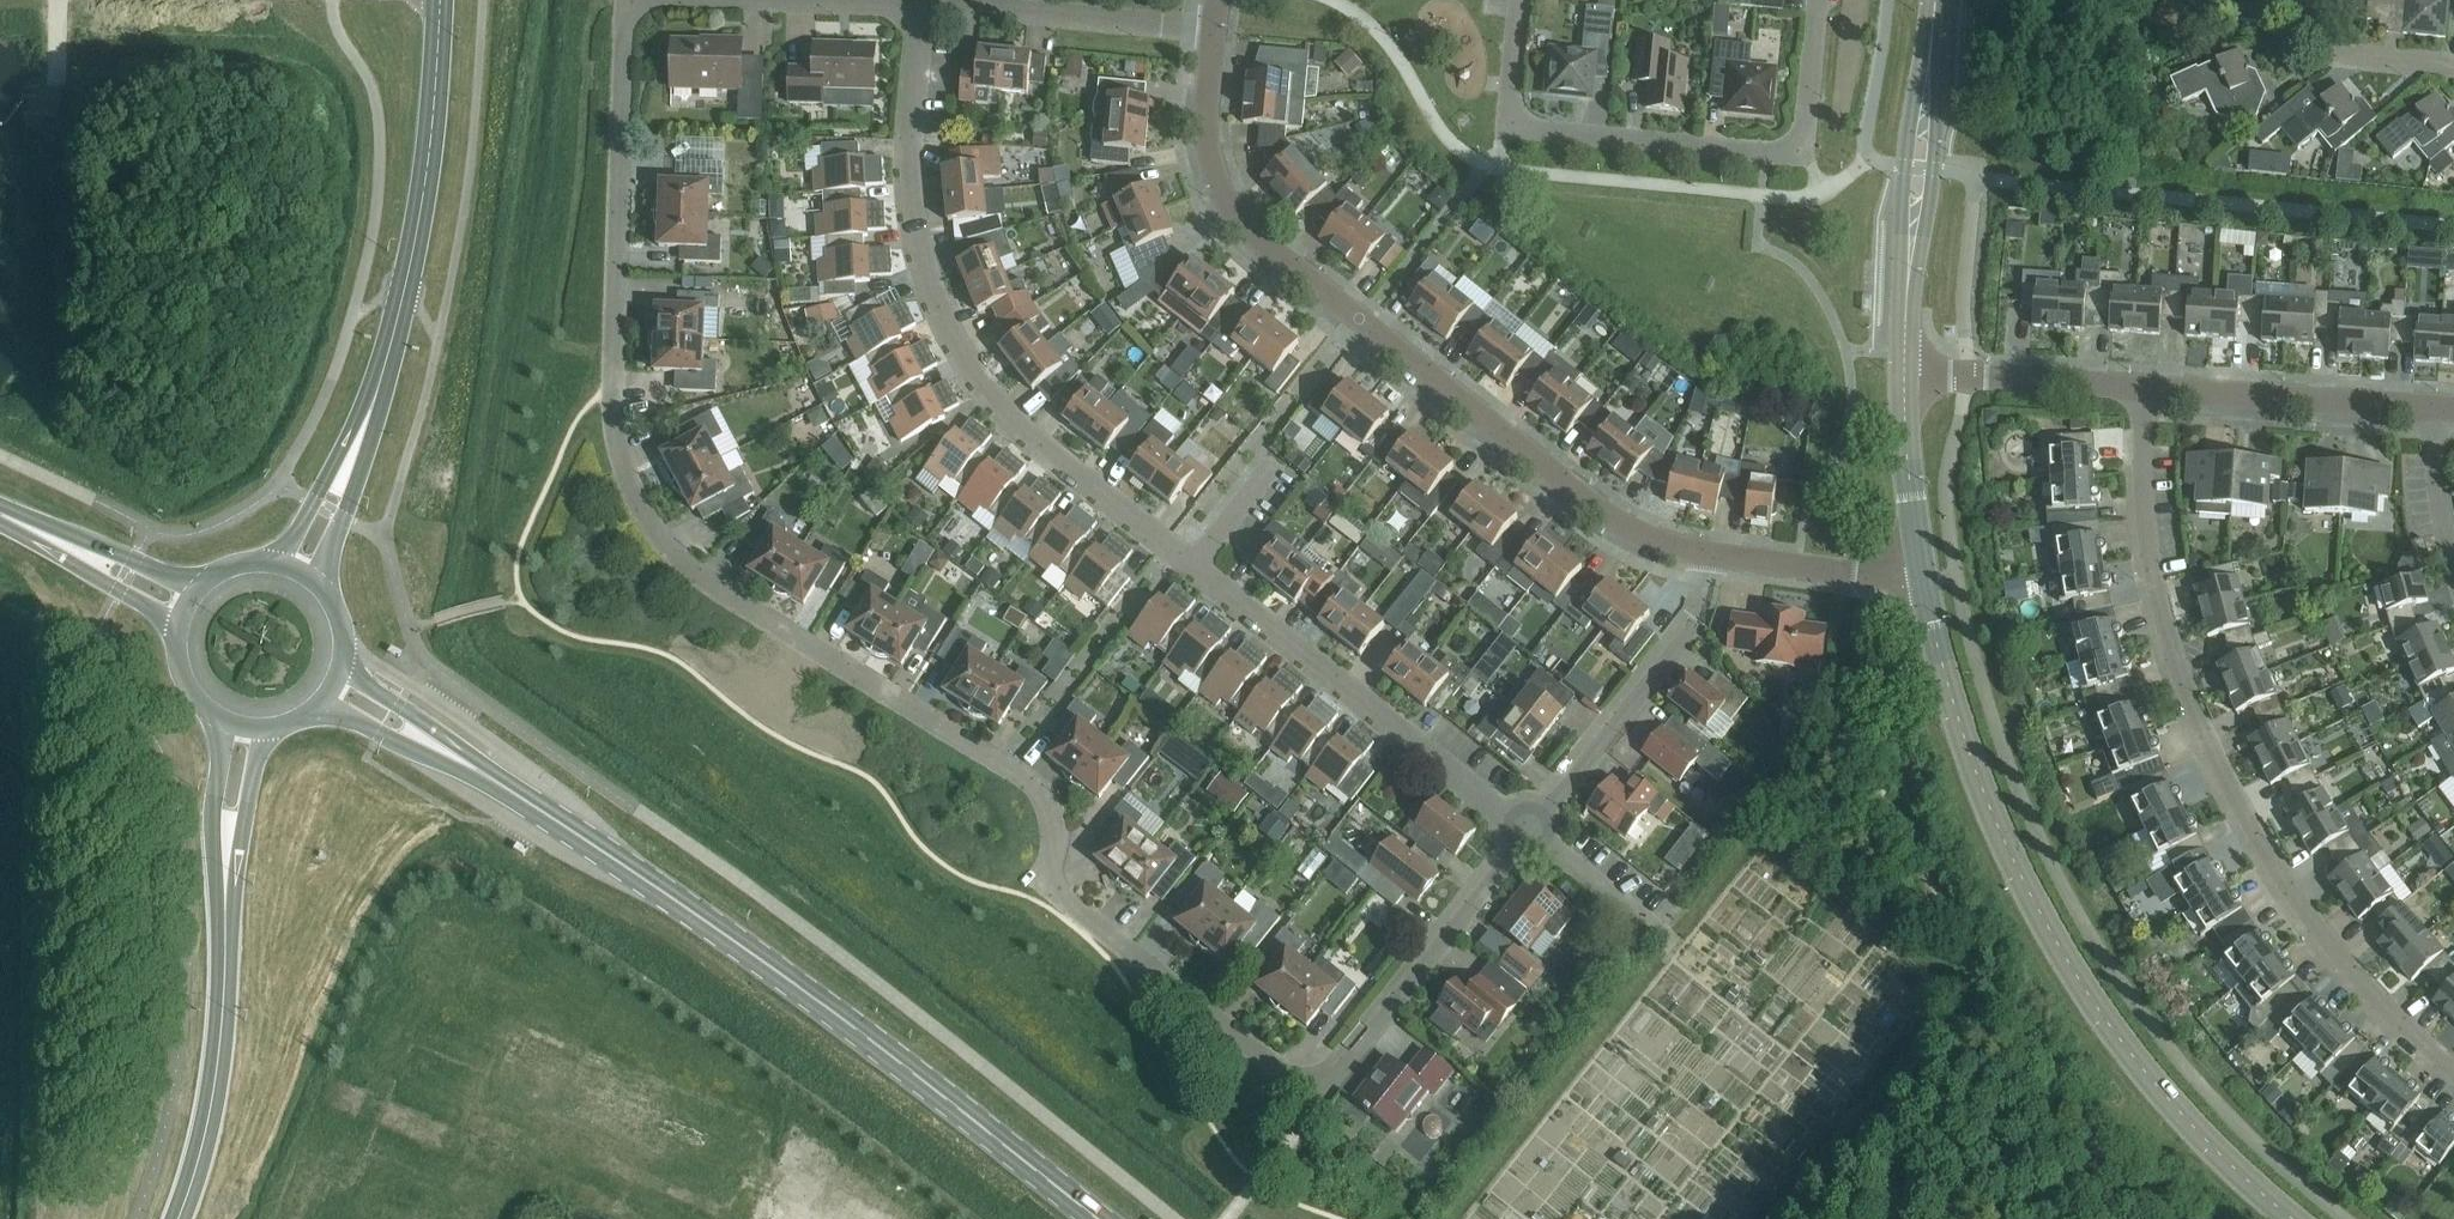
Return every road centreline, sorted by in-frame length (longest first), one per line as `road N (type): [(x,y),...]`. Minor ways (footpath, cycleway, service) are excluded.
road 1 (residential): [(633,0),(618,447),(642,510),(707,582),(1045,796),(1052,843),(1047,883),(1305,1088),(1528,829)]
road 2 (residential): [(1528,829),(1025,433),(957,343),(924,269),(907,181),(927,15)]
road 3 (primary): [(1090,1218),(626,866),(433,745)]
road 4 (residential): [(2453,1068),(2370,990),(2254,833),(2168,674),(2145,546),(2147,389)]
road 5 (residential): [(1217,34),(1213,129),(1226,203),(1356,321),(1630,532),(1711,558)]
road 6 (tertiary): [(2294,1218),(2166,1095),(2086,989),(2021,872),(1971,749),(1922,571)]
road 7 (residential): [(1520,0),(1510,131),(1804,161),(1819,0)]
road 8 (secondary): [(357,445),(391,344),(428,176),(441,0)]
road 9 (tertiary): [(176,1218),(205,1151),(226,854)]
road 10 (tertiary): [(1904,358),(1933,0)]
road 11 (residential): [(1528,829),(1702,618),(1711,558)]
road 12 (residential): [(2444,409),(2147,389)]
road 13 (residential): [(1217,34),(927,15)]
road 14 (residential): [(2147,389),(1950,376),(1904,358)]
road 15 (residential): [(927,15),(701,0)]
road 16 (tertiary): [(1922,571),(1908,473),(1904,358)]
road 17 (residential): [(1711,558),(1866,576),(1922,571)]
road 18 (residential): [(2453,64),(2317,51),(2322,0)]
road 19 (residential): [(1675,938),(1528,829)]
road 20 (secondary): [(320,590),(355,481),(357,445)]
road 21 (primary): [(202,592),(135,561),(60,548)]
road 22 (secondary): [(357,445),(331,469),(279,568)]
road 23 (primary): [(60,548),(181,628)]
road 24 (tertiary): [(218,721),(214,799),(226,854)]
road 25 (residential): [(2453,539),(2440,496),(2444,409)]
road 26 (tertiary): [(226,854),(249,800),(261,734)]
road 27 (primary): [(320,710),(380,740),(433,745)]

